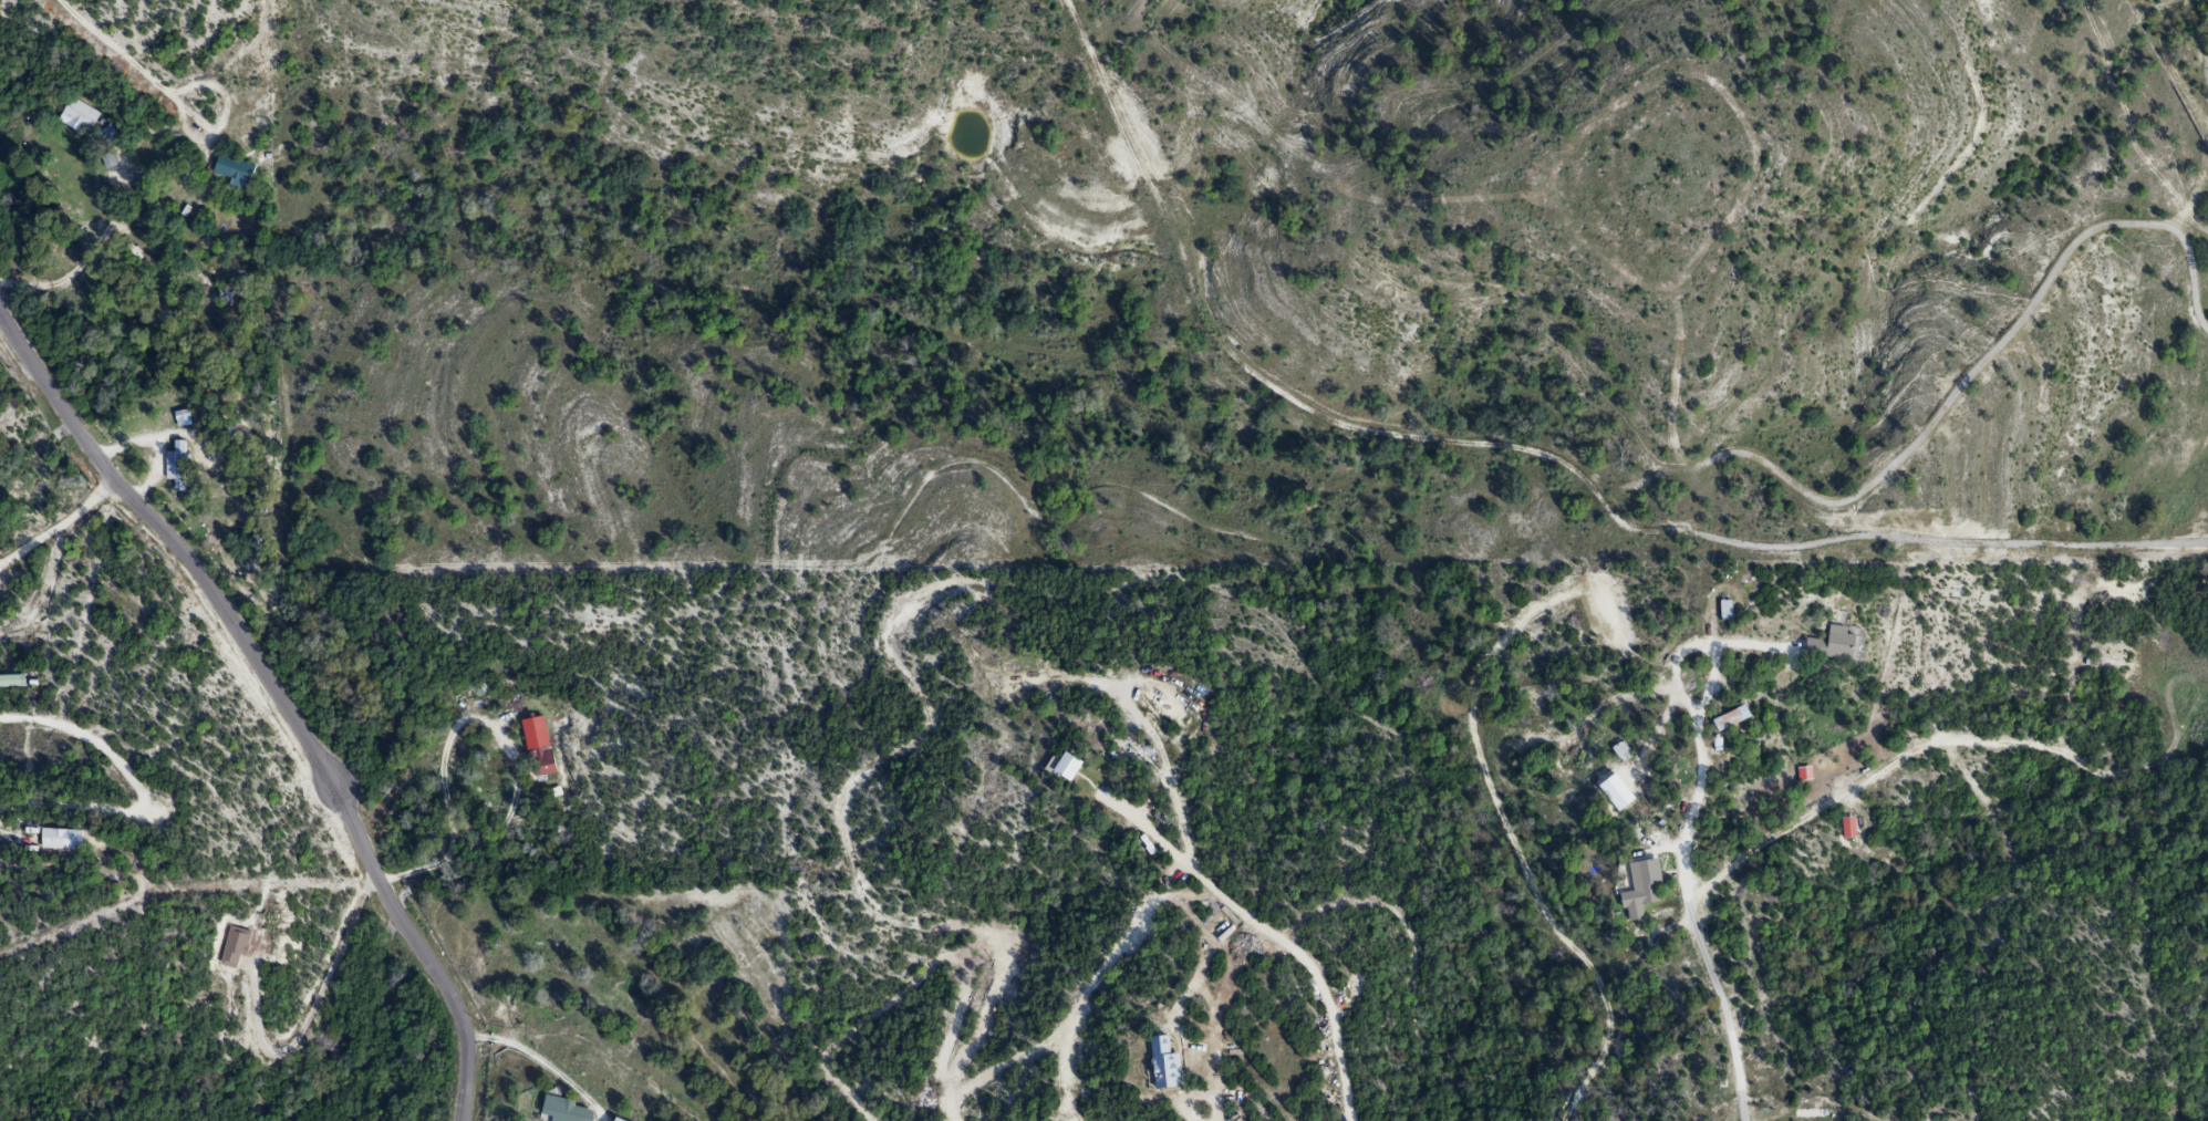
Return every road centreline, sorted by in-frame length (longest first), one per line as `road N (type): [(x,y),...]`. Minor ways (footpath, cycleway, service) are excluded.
road 1 (residential): [(0,313),(115,481),(175,542),(341,800),(458,1010),(463,1120)]

